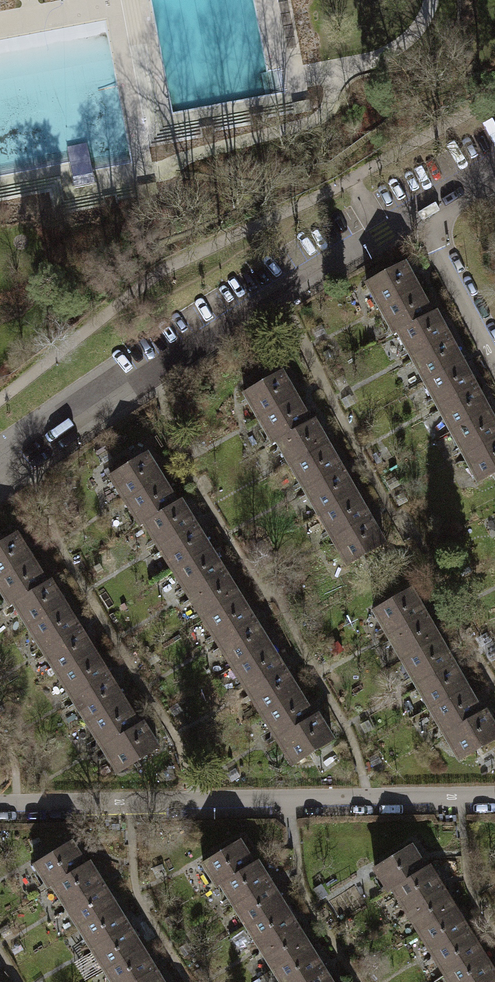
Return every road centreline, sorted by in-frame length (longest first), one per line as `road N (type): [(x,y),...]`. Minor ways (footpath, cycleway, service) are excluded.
road 1 (residential): [(415,199),(378,231),(121,391),(77,399),(14,440),(0,464)]
road 2 (residential): [(0,804),(494,798)]
road 3 (residential): [(494,365),(415,199)]

